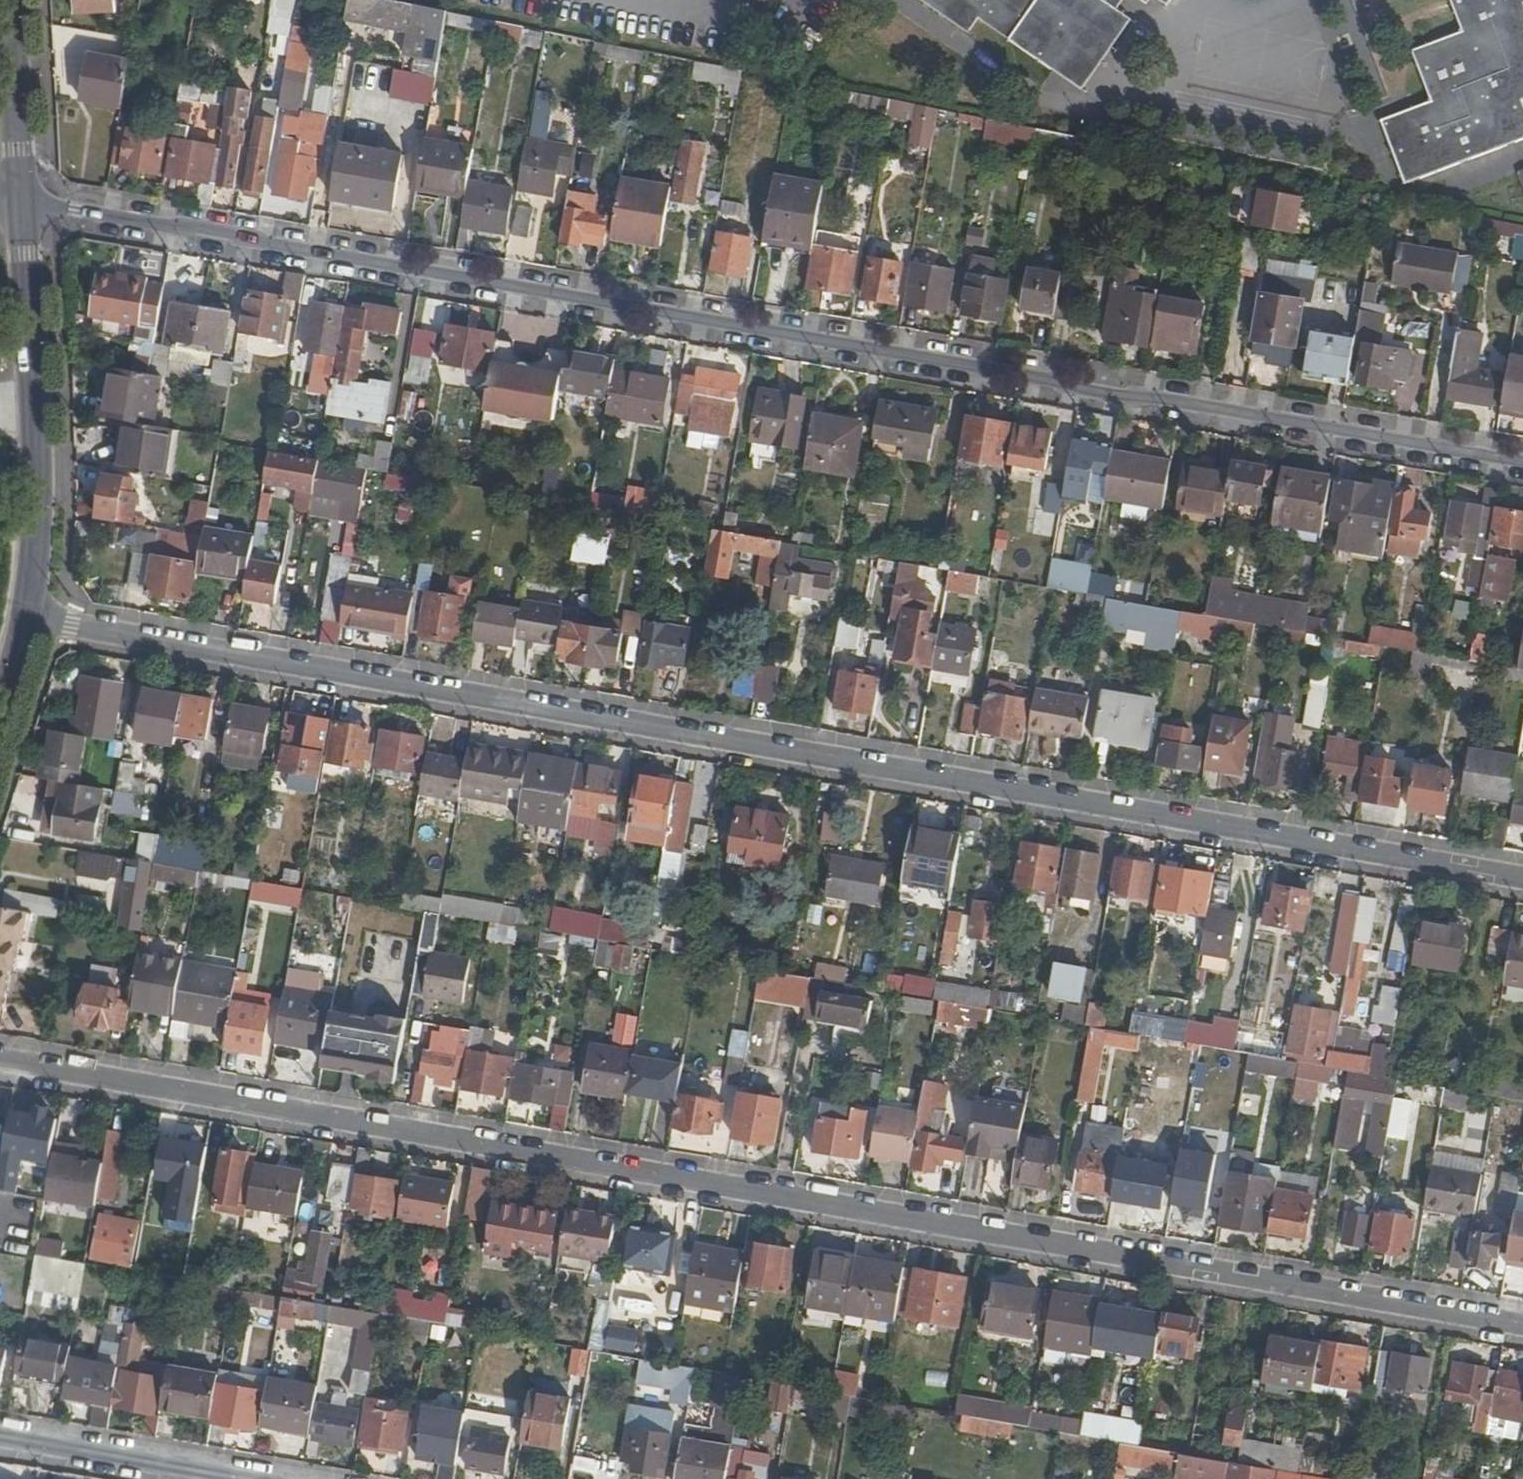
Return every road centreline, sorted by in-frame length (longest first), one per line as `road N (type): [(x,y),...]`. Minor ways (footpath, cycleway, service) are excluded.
road 1 (residential): [(1522,1325),(0,1061)]
road 2 (residential): [(1522,469),(786,344),(20,202)]
road 3 (residential): [(28,618),(1522,880)]
road 4 (unclassified): [(28,618),(37,552),(20,202)]
road 5 (residential): [(0,1436),(247,1478)]
road 6 (unclassified): [(20,202),(10,0)]

